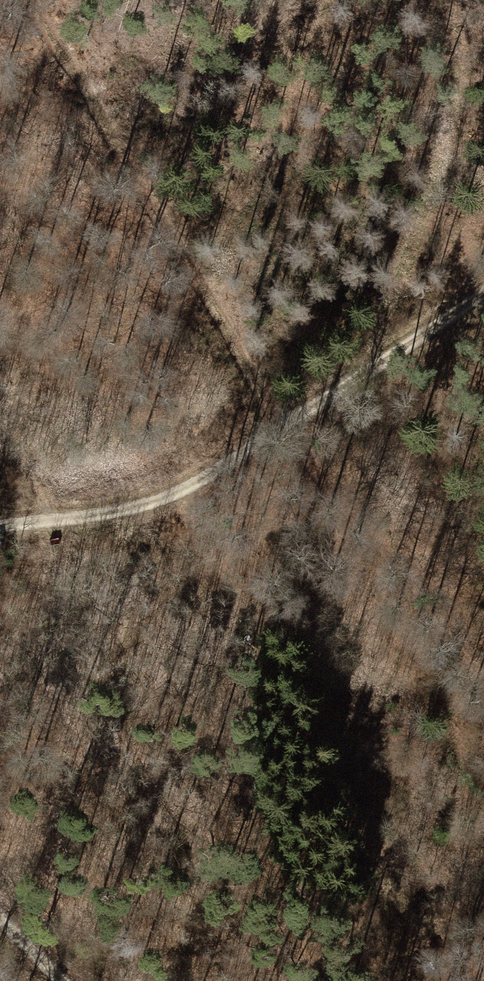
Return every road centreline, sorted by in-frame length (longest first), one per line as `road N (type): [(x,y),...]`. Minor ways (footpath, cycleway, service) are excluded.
road 1 (track): [(483,700),(290,425),(33,0)]
road 2 (track): [(483,306),(211,476),(148,504),(0,526)]

